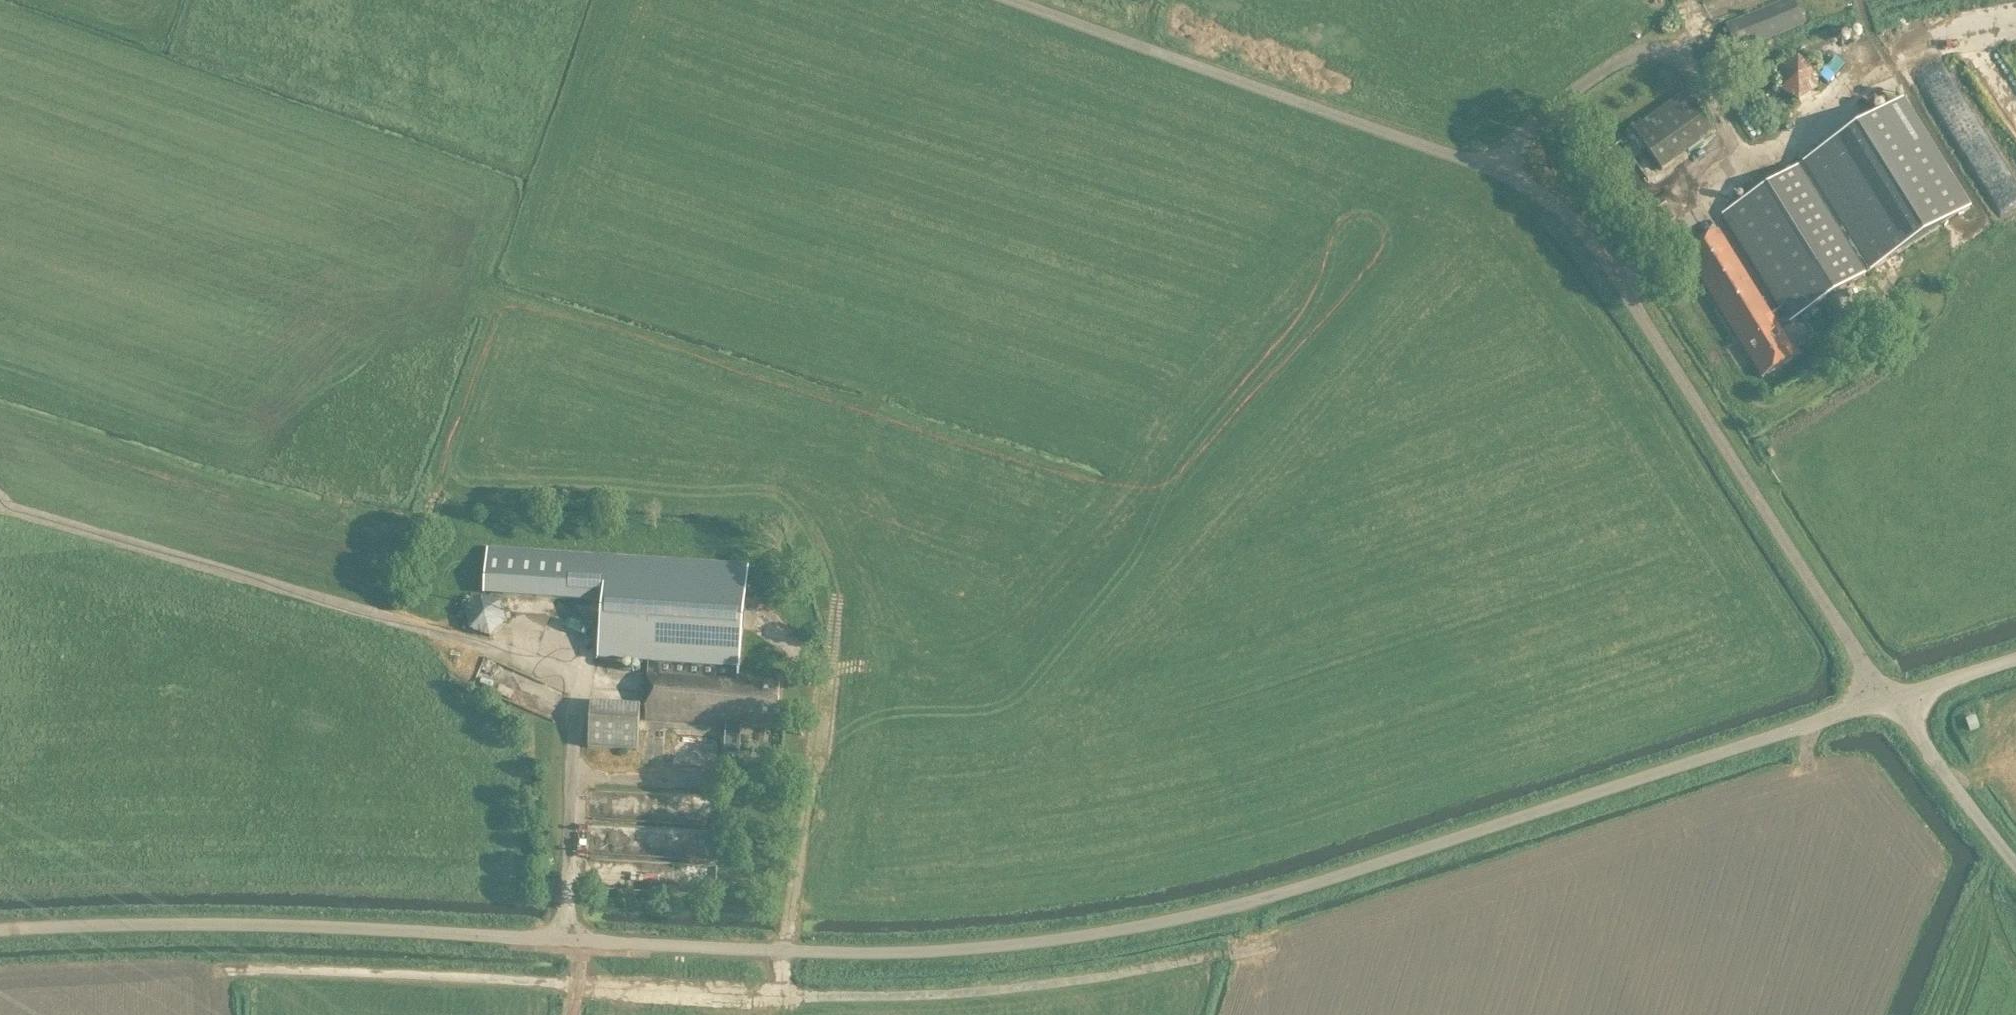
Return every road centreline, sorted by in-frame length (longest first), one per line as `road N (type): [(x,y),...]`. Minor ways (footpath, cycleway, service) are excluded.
road 1 (unclassified): [(0,949),(186,934),(947,948),(1087,934),(1260,896),(1882,693)]
road 2 (unclassified): [(1882,693),(1563,202),(1484,160),(1027,0)]
road 3 (unclassified): [(2015,857),(1882,693)]
road 4 (unclassified): [(1882,693),(2015,650)]

